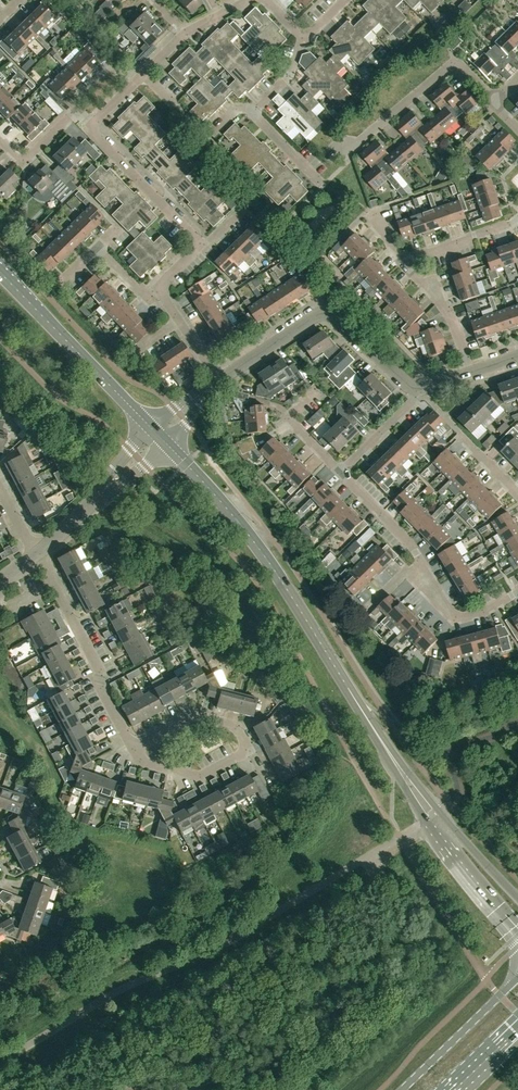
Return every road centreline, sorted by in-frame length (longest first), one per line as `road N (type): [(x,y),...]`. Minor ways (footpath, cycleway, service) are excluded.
road 1 (tertiary): [(395,761),(268,560),(159,436)]
road 2 (residential): [(220,381),(323,315),(421,389)]
road 3 (tertiary): [(159,436),(0,272)]
road 4 (residential): [(134,748),(36,554)]
road 5 (tertiary): [(395,761),(425,819),(517,934)]
road 6 (residential): [(347,149),(452,64),(496,101)]
road 7 (tertiary): [(517,898),(395,761)]
road 8 (residential): [(159,436),(36,554)]
road 9 (residential): [(197,248),(92,124)]
road 10 (primary): [(517,978),(402,1089)]
road 11 (residential): [(251,750),(238,727),(198,716),(134,748)]
road 12 (residential): [(517,592),(484,612),(455,616),(420,559)]
road 13 (residential): [(251,750),(198,776),(141,761),(134,748)]
road 14 (residential): [(471,373),(451,314),(404,263)]
road 15 (residential): [(92,124),(186,32)]
road 16 (residential): [(92,124),(77,110),(28,160),(0,140)]
road 17 (residential): [(404,263),(517,217)]

